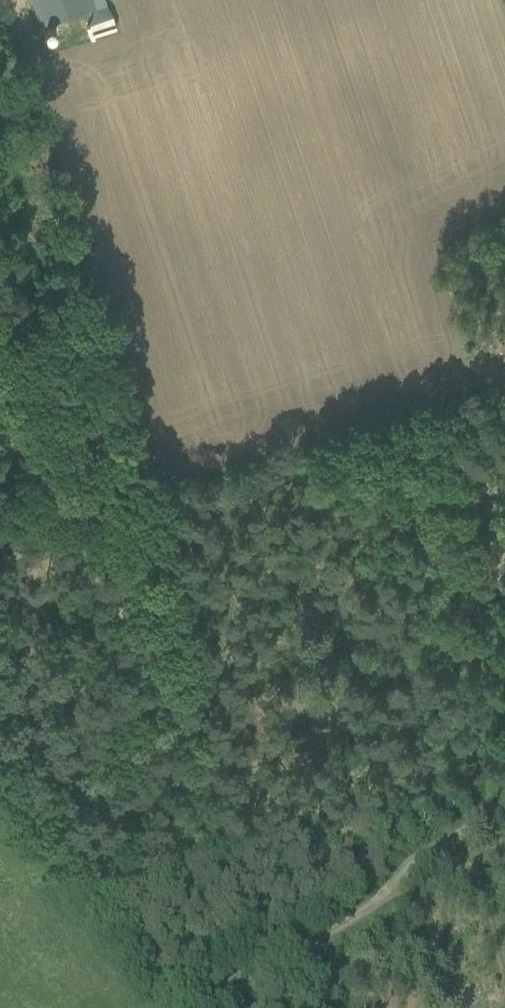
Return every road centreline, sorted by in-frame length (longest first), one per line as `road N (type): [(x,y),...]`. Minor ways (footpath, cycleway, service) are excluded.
road 1 (track): [(222,1007),(504,808)]

